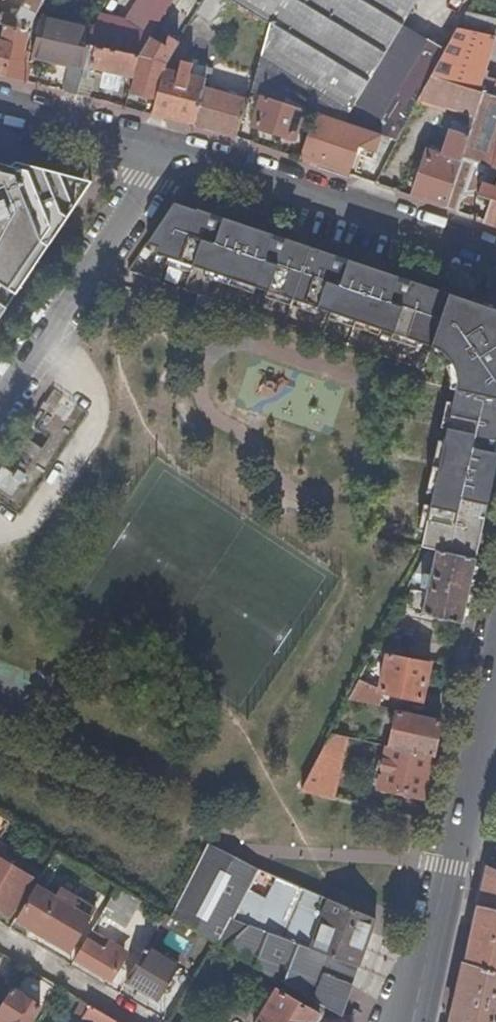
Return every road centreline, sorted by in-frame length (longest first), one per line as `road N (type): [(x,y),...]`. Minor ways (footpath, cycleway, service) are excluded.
road 1 (residential): [(495,261),(164,158)]
road 2 (residential): [(0,409),(164,158)]
road 3 (primary): [(427,956),(495,706)]
road 4 (residential): [(164,158),(0,112)]
road 5 (residential): [(0,934),(142,1021)]

